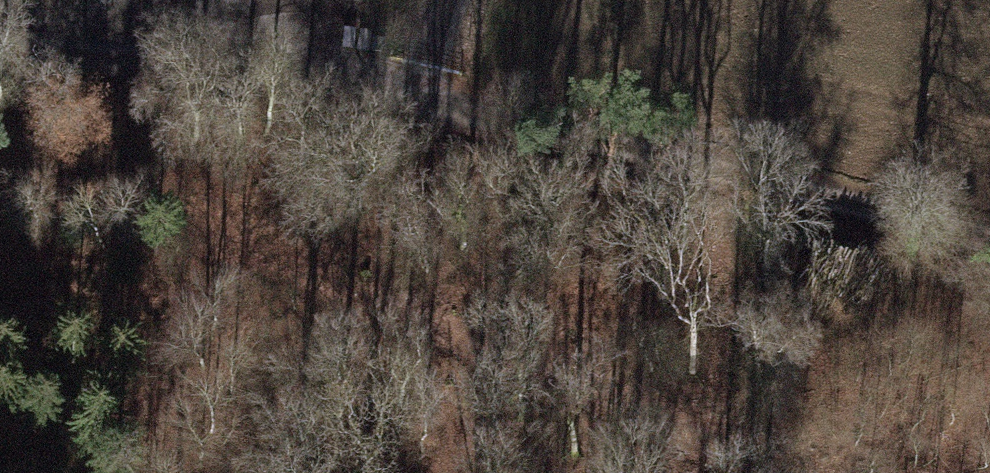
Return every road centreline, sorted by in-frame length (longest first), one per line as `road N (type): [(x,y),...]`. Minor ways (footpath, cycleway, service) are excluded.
road 1 (track): [(0,50),(421,88),(989,232)]
road 2 (track): [(771,472),(645,408),(0,177)]

